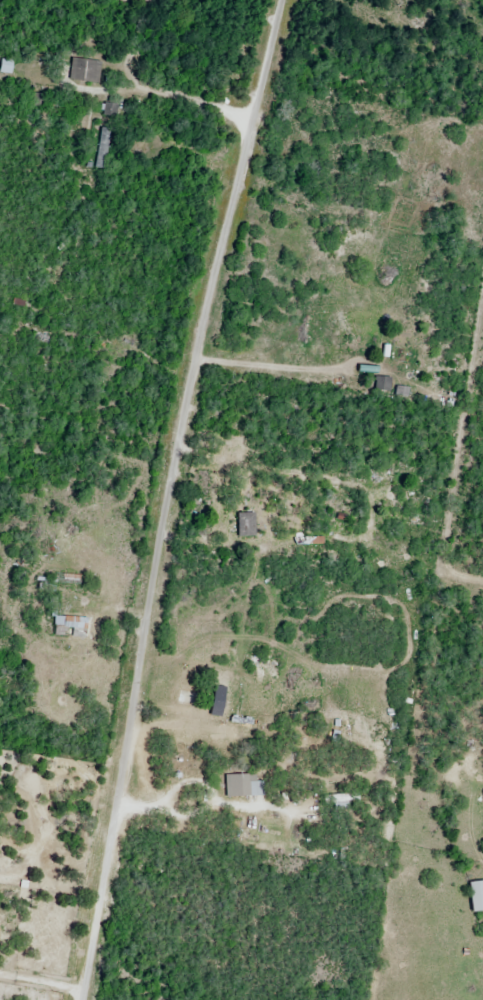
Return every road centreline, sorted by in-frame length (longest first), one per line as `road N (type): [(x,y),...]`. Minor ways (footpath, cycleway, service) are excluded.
road 1 (residential): [(82,999),(183,413),(281,0)]

